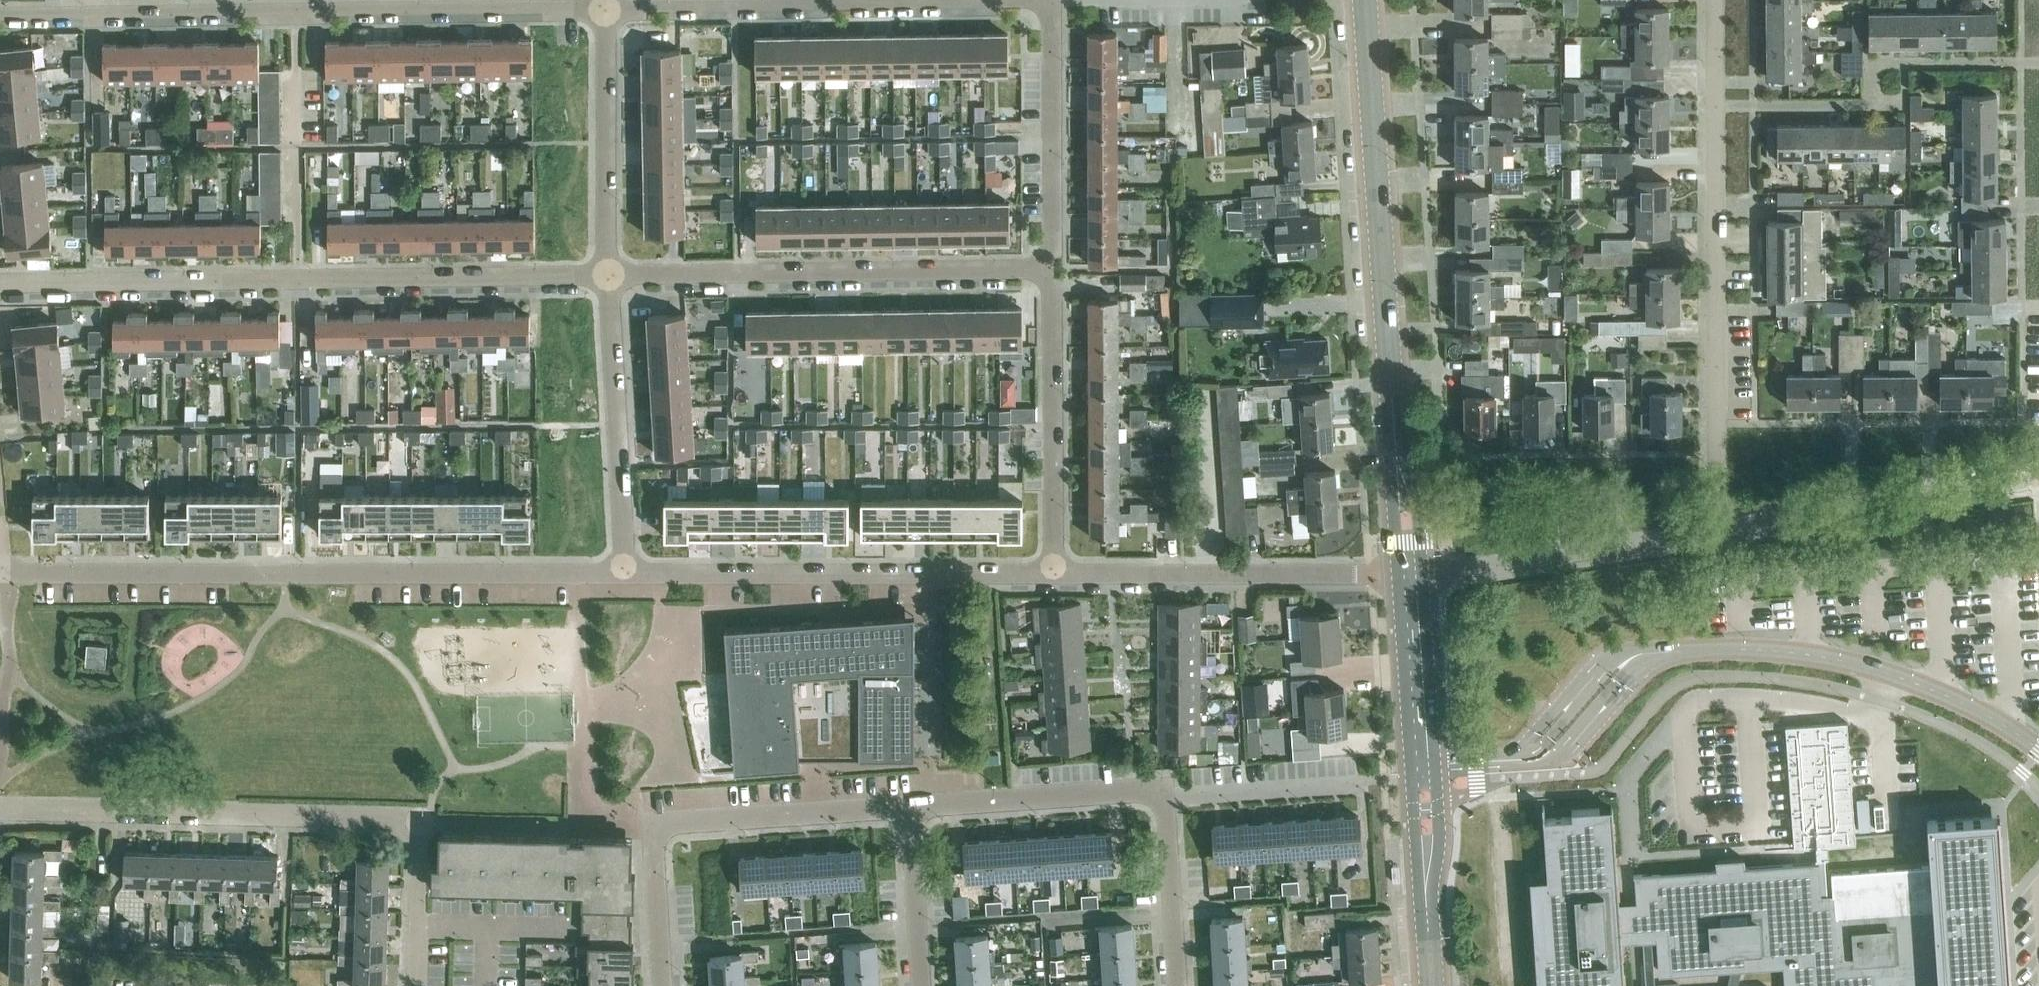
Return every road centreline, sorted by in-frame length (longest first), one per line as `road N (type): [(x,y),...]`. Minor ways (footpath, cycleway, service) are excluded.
road 1 (residential): [(0,569),(629,568)]
road 2 (residential): [(612,279),(0,285)]
road 3 (residential): [(0,15),(609,10)]
road 4 (tertiary): [(1405,578),(1366,0)]
road 5 (residential): [(1719,533),(1716,0)]
road 6 (residential): [(1054,275),(612,279)]
road 7 (residential): [(609,10),(1046,0)]
road 8 (residential): [(629,568),(1061,571)]
road 9 (residential): [(422,822),(0,809)]
road 10 (residential): [(1682,649),(1784,648),(1880,668),(1969,697),(2038,745)]
road 11 (residential): [(1061,571),(1405,578)]
road 12 (residential): [(1719,533),(2038,481)]
road 13 (residential): [(1405,578),(1719,533)]
road 14 (residential): [(1061,571),(1054,275)]
road 15 (residential): [(629,568),(612,279)]
road 16 (residential): [(1054,275),(1054,0)]
road 17 (residential): [(612,279),(609,10)]
road 18 (residential): [(1165,799),(1164,787),(910,805)]
road 19 (residential): [(910,805),(658,826)]
road 20 (residential): [(658,826),(422,822)]
road 21 (tertiary): [(1419,782),(1405,578)]
road 22 (tertiary): [(1433,985),(1419,782)]
road 23 (residential): [(1361,786),(1165,799)]
road 24 (residential): [(1535,776),(1550,776),(1649,662),(1669,654)]
road 25 (residential): [(1178,985),(1165,799)]
road 26 (residential): [(1535,776),(1639,661),(1669,654)]
road 27 (residential): [(923,985),(910,805)]
road 28 (residential): [(418,985),(422,822)]
road 29 (residential): [(667,985),(658,826)]
road 30 (residential): [(1627,651),(1539,749),(1518,752)]
road 31 (residential): [(1627,651),(1601,662),(1518,752)]

